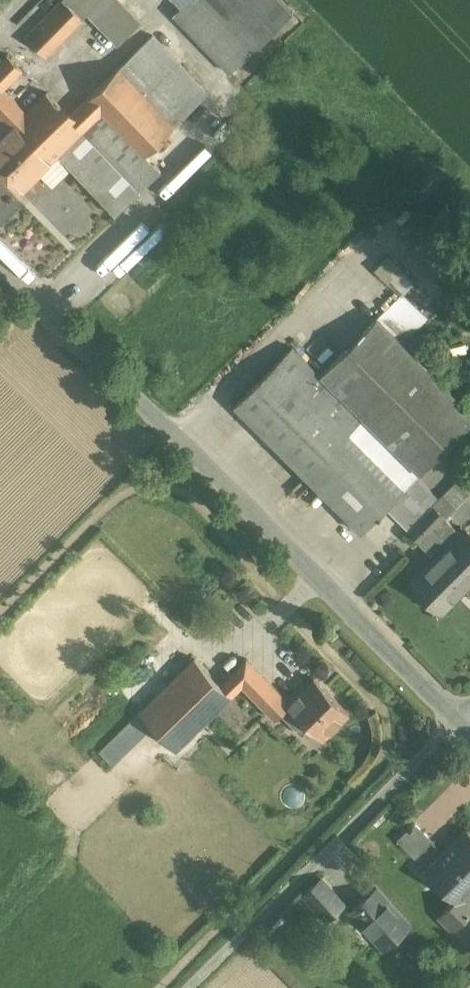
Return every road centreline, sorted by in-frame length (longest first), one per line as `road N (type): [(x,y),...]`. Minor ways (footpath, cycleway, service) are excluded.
road 1 (tertiary): [(0,265),(469,720)]

